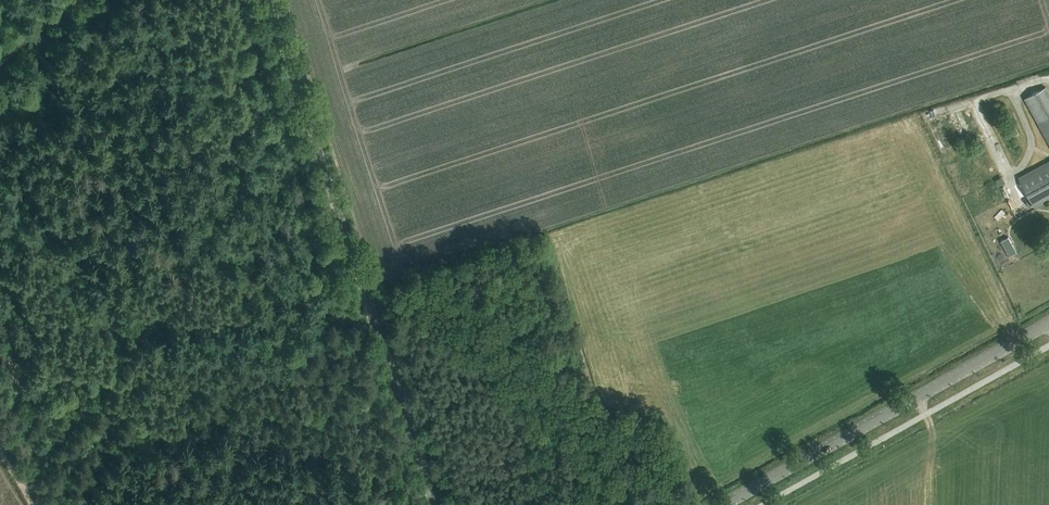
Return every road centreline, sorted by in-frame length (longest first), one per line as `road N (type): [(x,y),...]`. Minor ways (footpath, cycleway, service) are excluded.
road 1 (unclassified): [(432,504),(267,0)]
road 2 (tertiary): [(724,504),(1048,323)]

